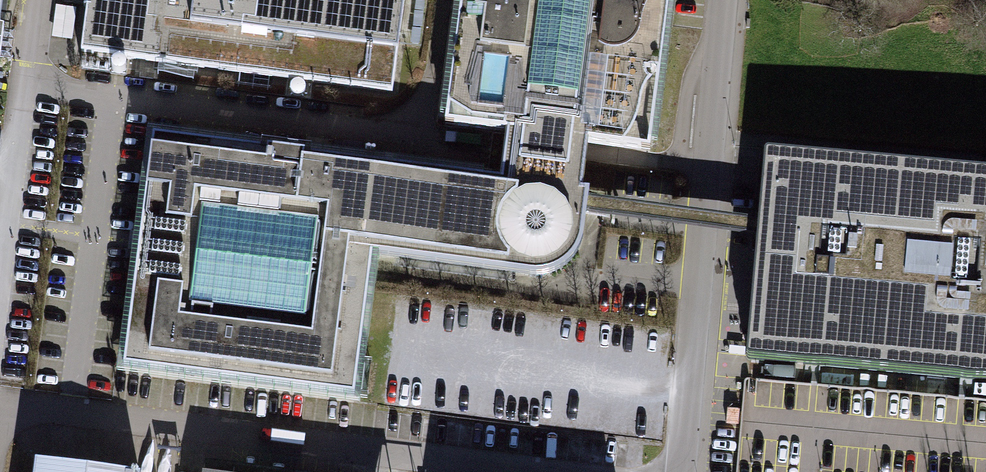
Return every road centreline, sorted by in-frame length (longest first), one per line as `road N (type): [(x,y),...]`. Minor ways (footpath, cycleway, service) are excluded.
road 1 (residential): [(549,471),(0,404)]
road 2 (residential): [(723,0),(685,471)]

